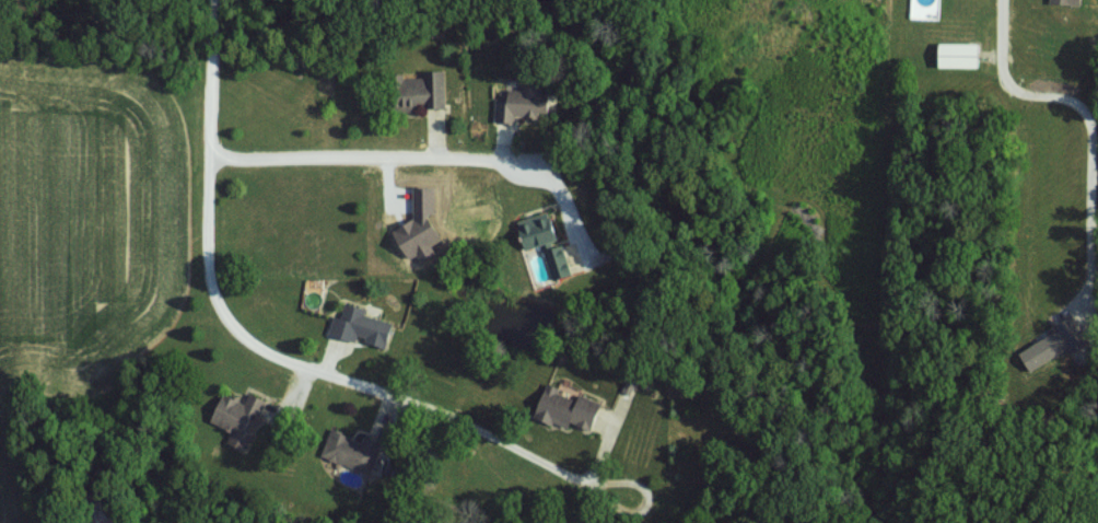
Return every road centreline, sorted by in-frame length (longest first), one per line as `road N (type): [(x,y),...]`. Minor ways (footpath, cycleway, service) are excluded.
road 1 (residential): [(209,0),(203,228),(208,290),(232,329),(274,361),(445,416),(586,484)]

